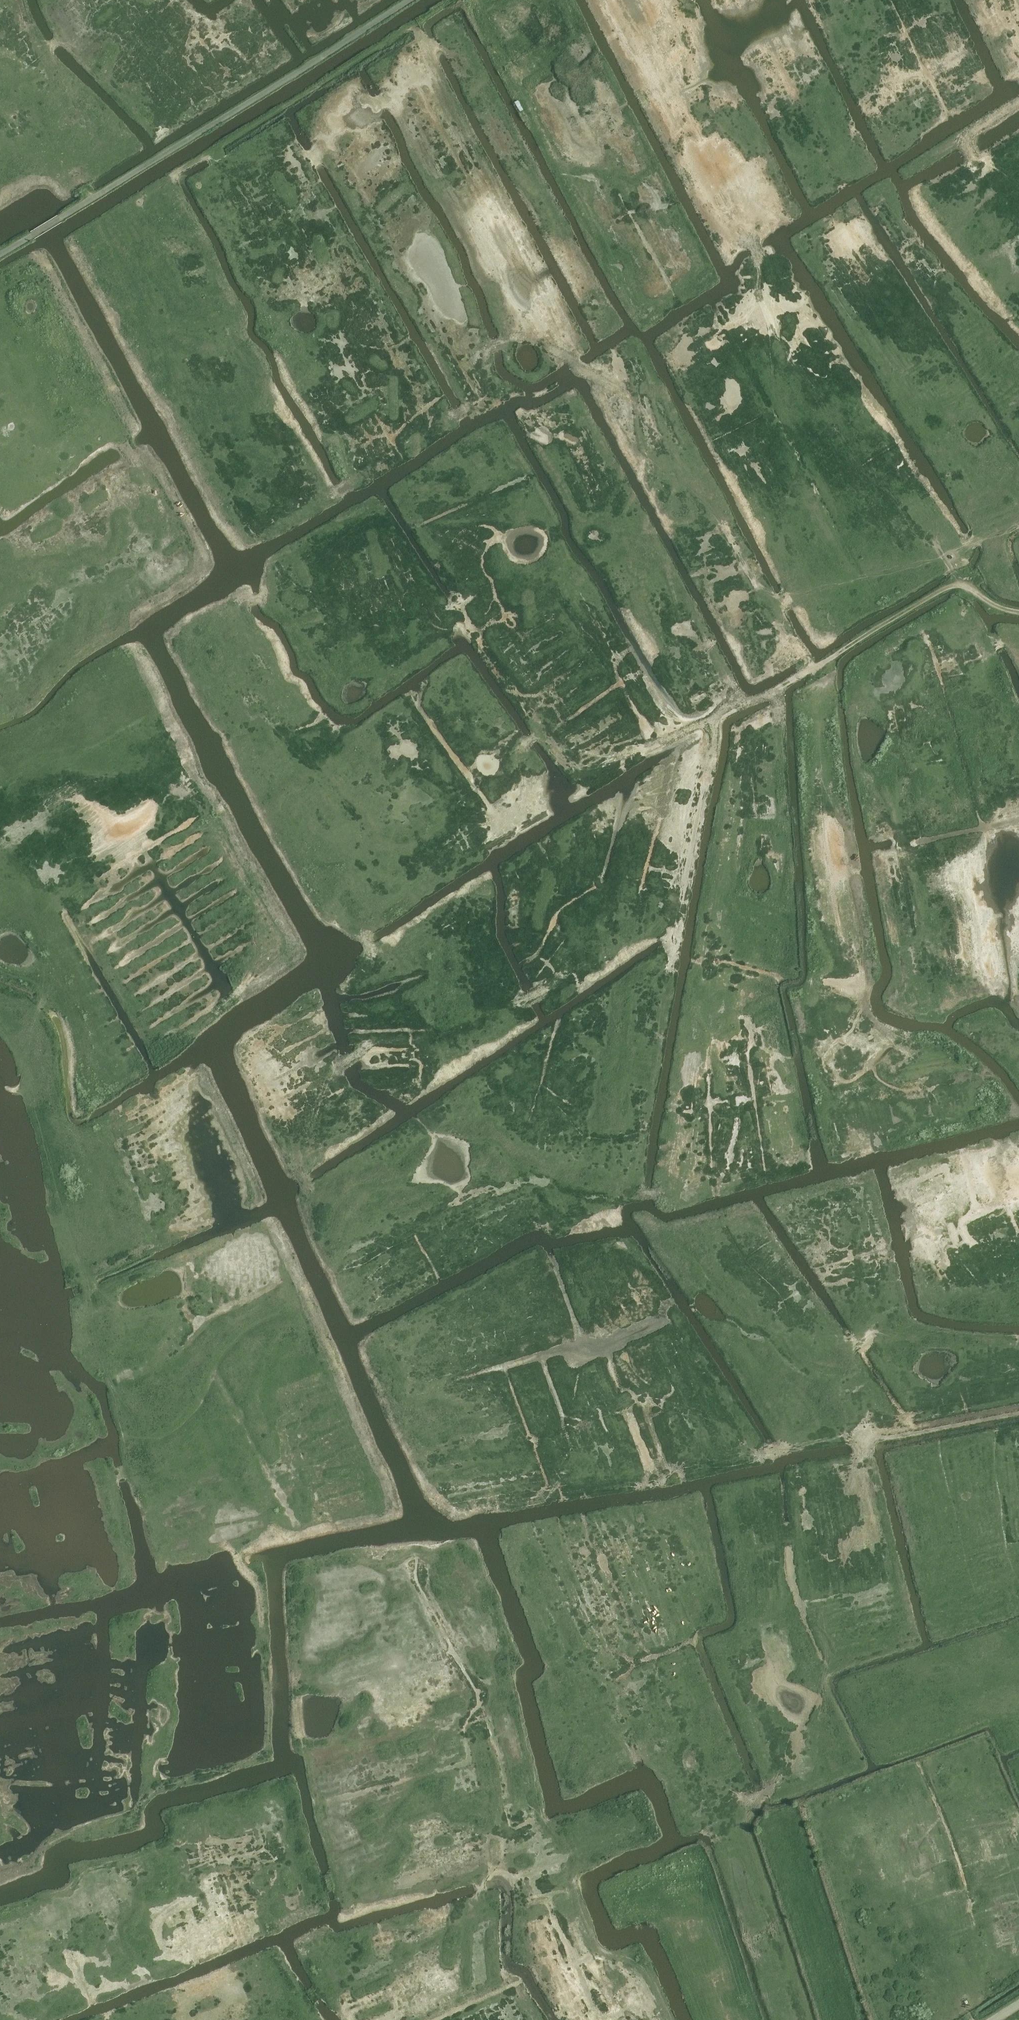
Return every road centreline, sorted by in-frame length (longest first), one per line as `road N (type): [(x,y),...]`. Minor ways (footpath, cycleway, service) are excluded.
road 1 (unclassified): [(0,258),(414,0)]
road 2 (track): [(724,717),(947,589),(963,586),(1018,614)]
road 3 (track): [(1018,1415),(878,1442)]

